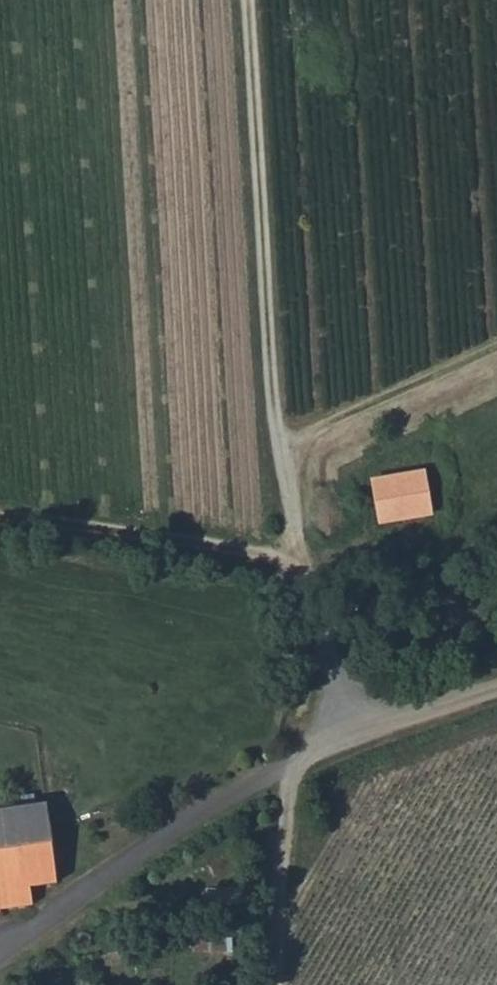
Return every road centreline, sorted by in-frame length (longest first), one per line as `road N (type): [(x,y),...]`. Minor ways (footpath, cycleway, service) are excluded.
road 1 (track): [(296,563),(242,0)]
road 2 (track): [(300,758),(323,669),(296,563),(0,514)]
road 3 (track): [(284,442),(496,345)]
road 4 (track): [(278,984),(284,835),(300,758)]

